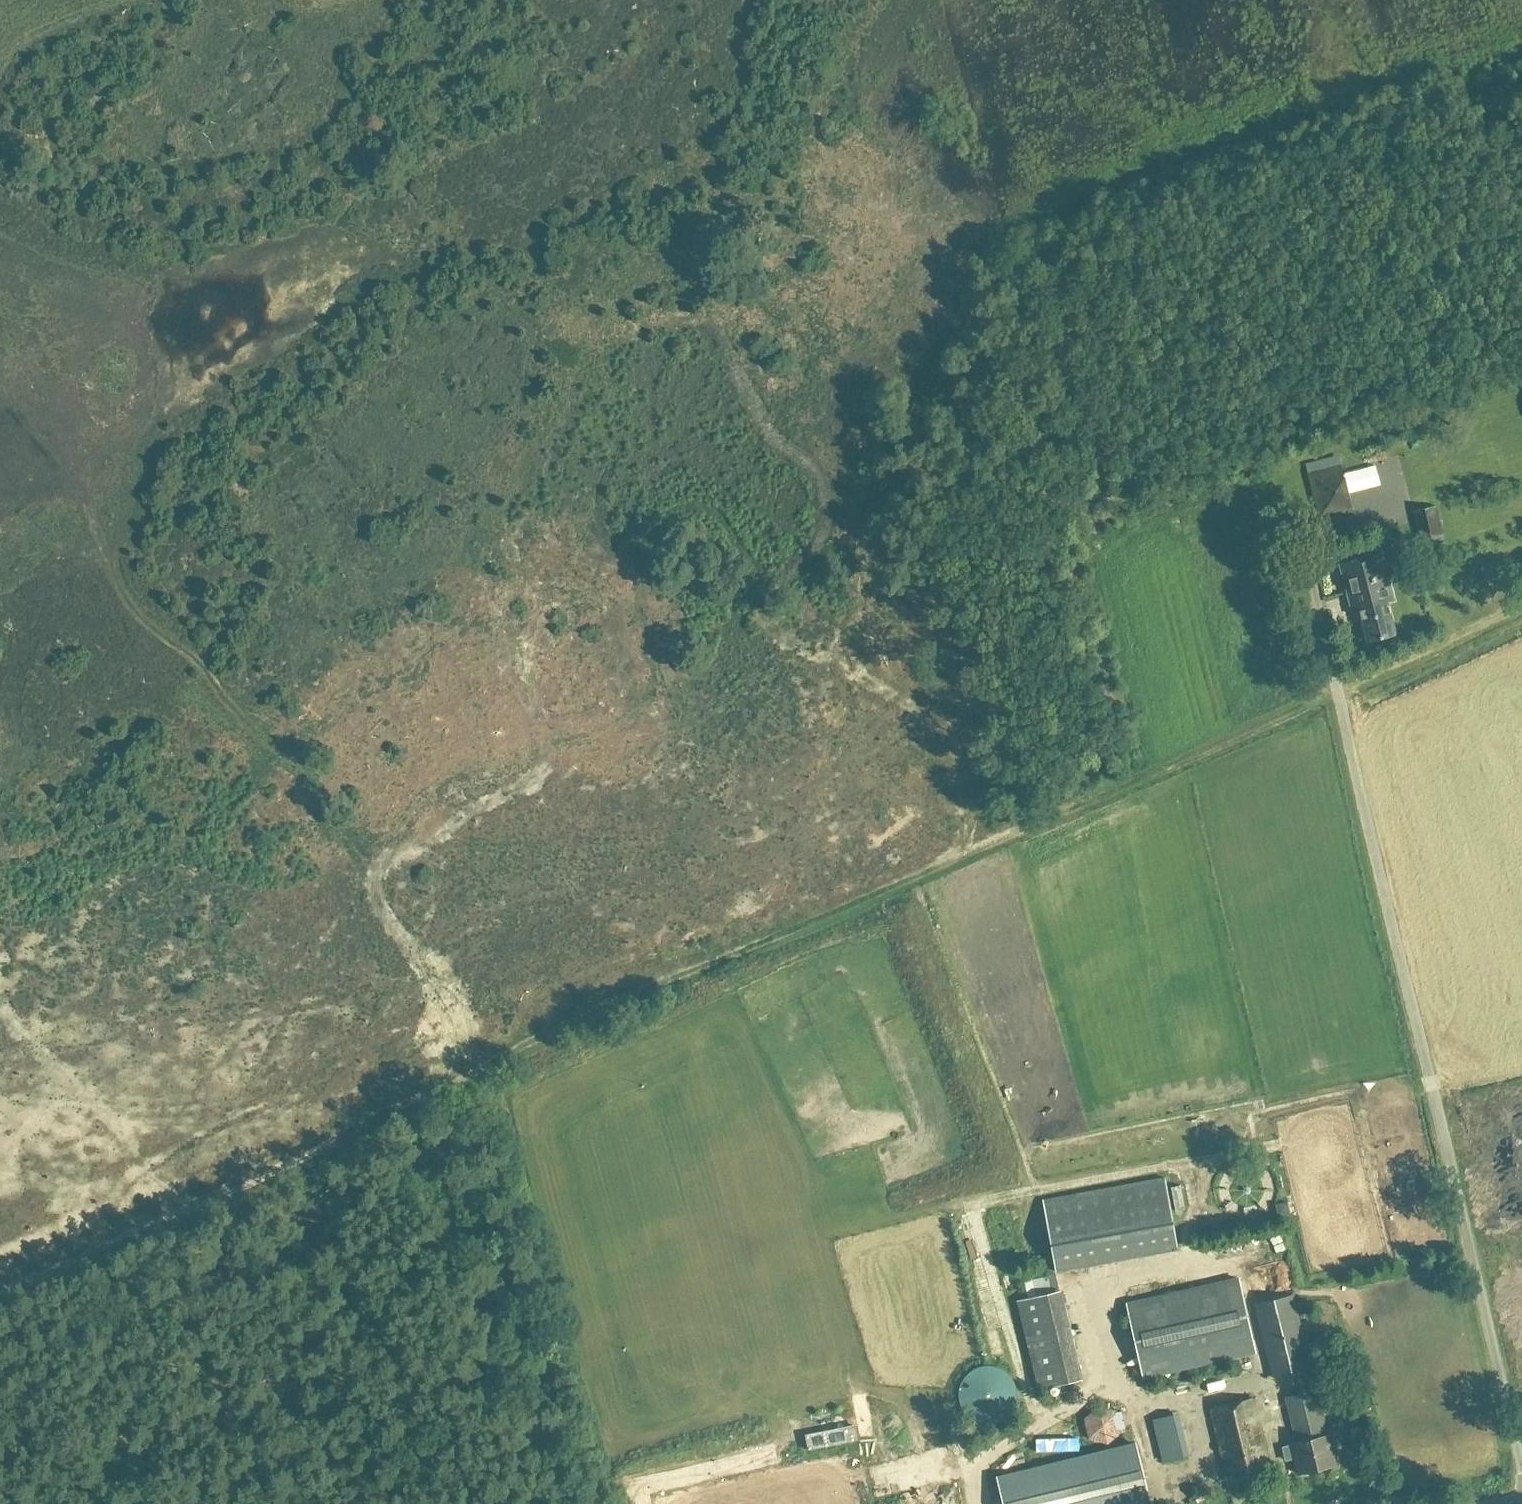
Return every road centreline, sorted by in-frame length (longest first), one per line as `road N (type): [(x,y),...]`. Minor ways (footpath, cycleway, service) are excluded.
road 1 (track): [(0,1285),(1521,612)]

